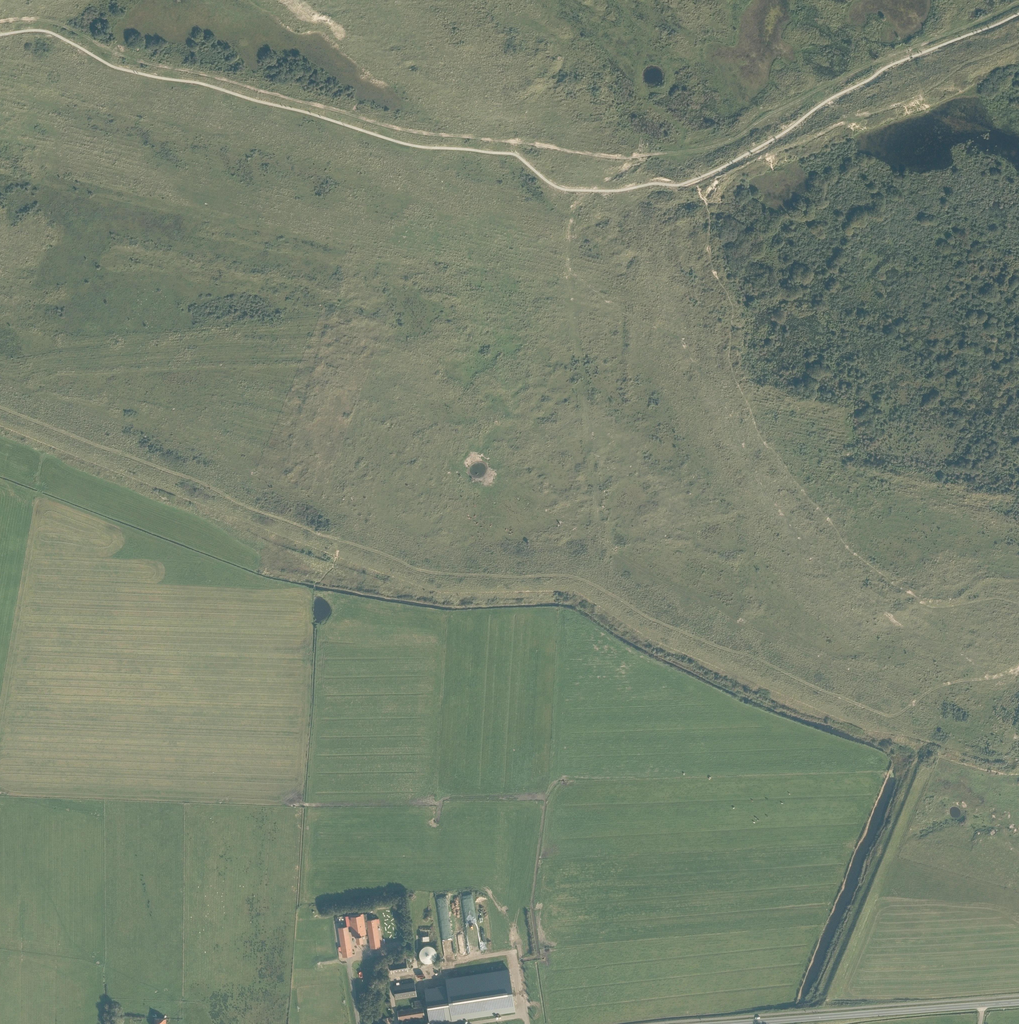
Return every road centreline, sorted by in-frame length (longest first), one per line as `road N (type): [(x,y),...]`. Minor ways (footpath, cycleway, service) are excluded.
road 1 (secondary): [(722,1023),(1018,1002)]

